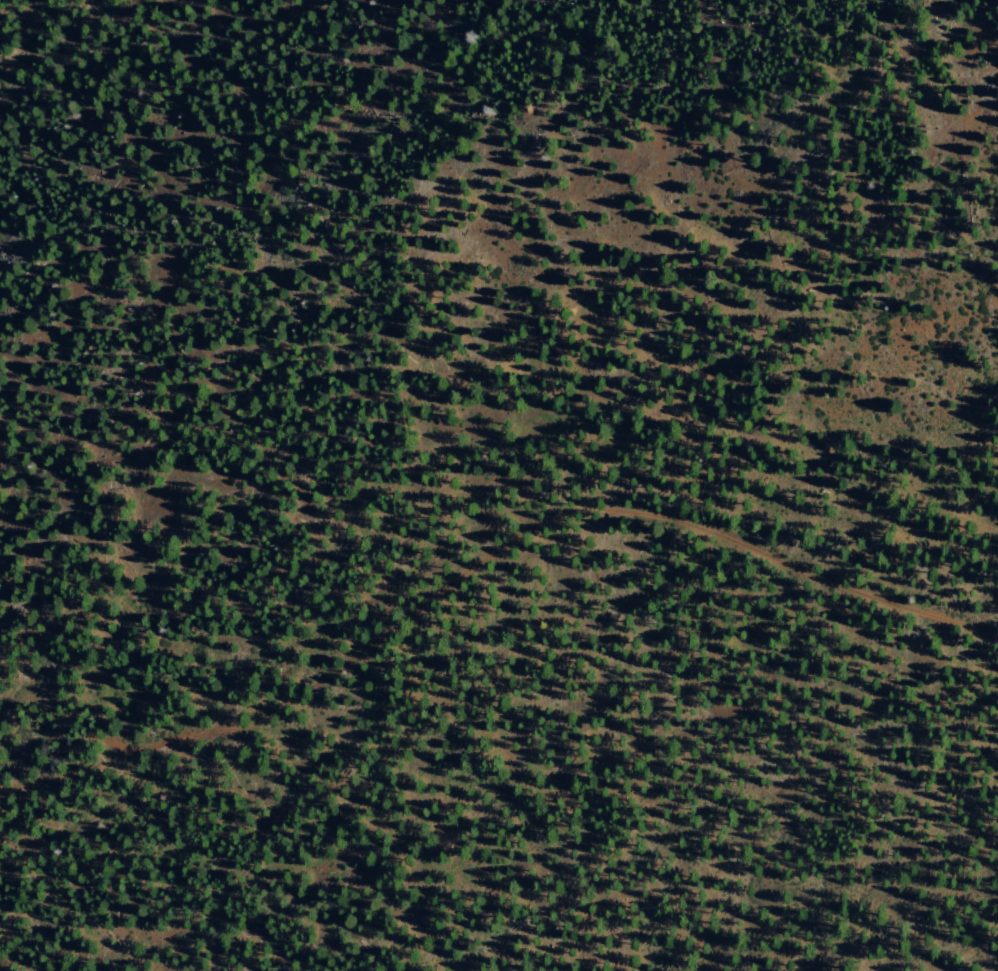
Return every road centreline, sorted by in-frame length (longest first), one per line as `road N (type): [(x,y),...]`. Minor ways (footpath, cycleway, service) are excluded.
road 1 (track): [(997,642),(689,526),(637,513),(574,512),(485,559),(253,726),(104,744),(61,763)]

